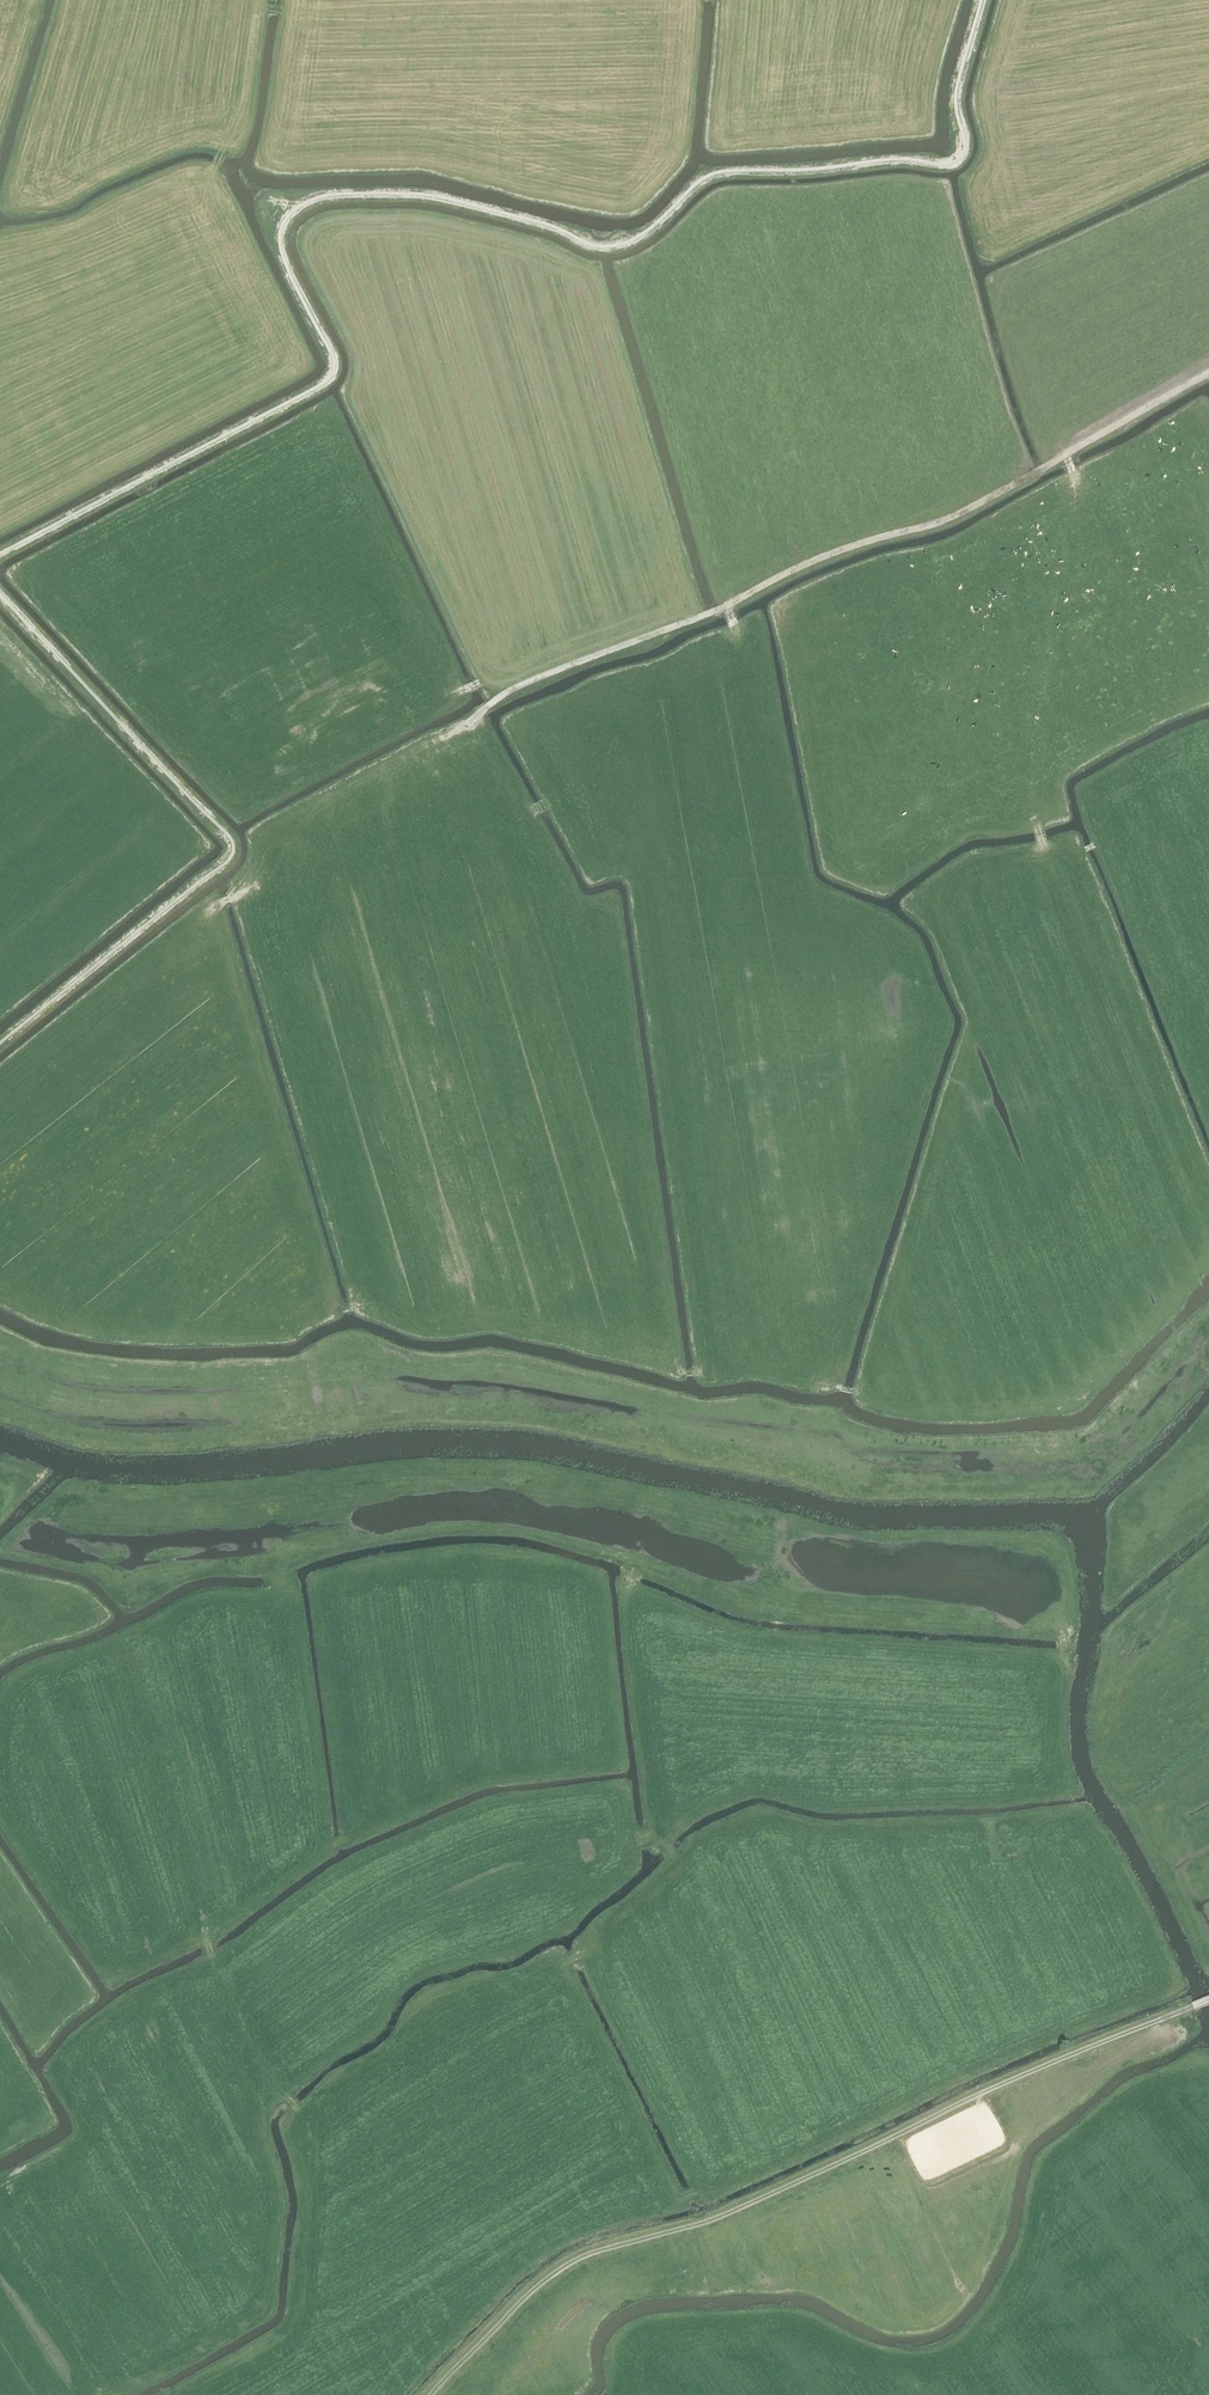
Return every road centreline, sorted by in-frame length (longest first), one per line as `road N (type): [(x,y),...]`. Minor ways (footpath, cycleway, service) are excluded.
road 1 (track): [(1208,374),(943,522),(816,561),(728,606),(513,689),(472,721)]
road 2 (track): [(87,2394),(0,2262)]

